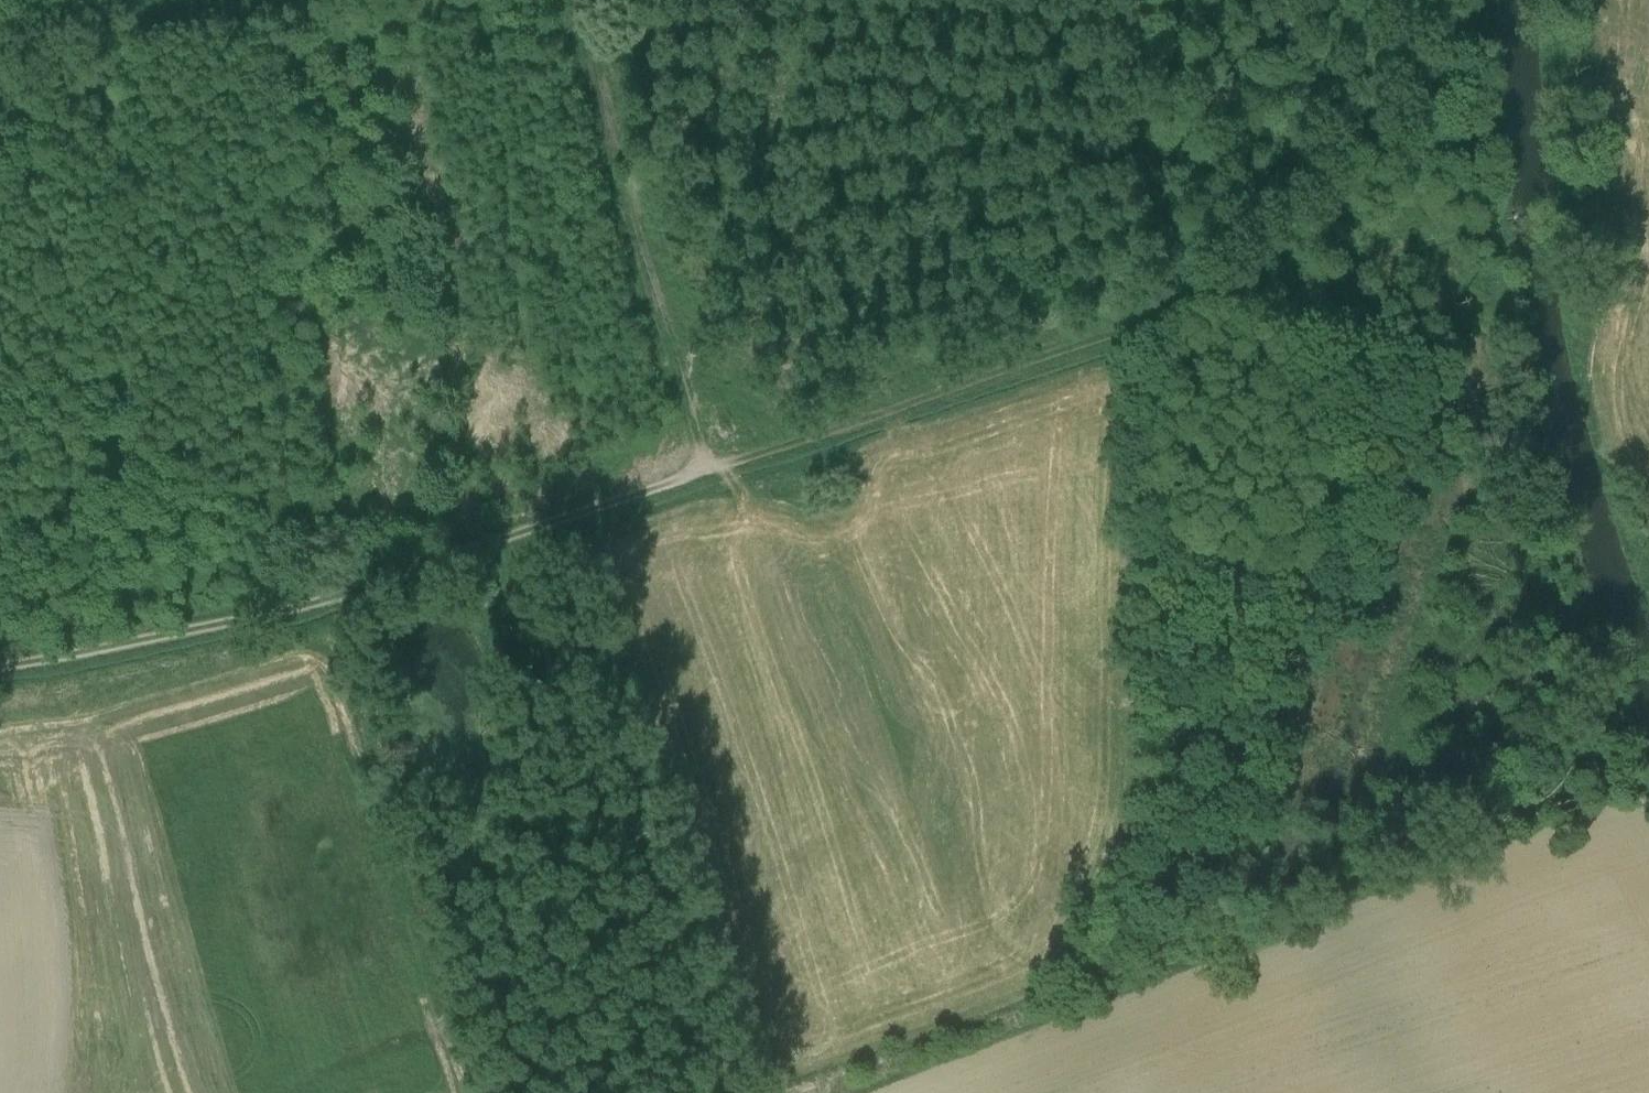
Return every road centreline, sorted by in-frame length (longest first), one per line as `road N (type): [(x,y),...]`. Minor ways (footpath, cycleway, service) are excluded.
road 1 (track): [(0,668),(279,611),(1230,295)]

